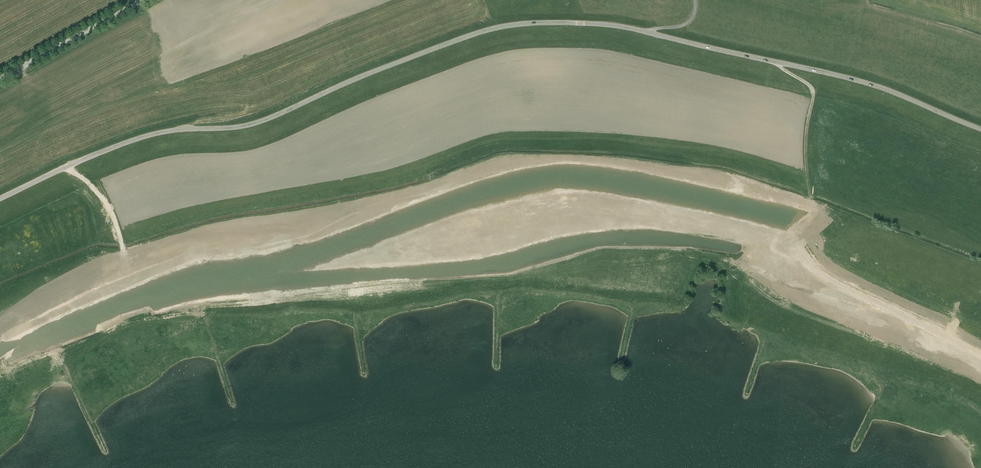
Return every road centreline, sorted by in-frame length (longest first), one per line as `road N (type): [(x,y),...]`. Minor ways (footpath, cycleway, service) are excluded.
road 1 (unclassified): [(980,130),(837,76),(609,25),(528,23),(475,33),(254,124),(137,137),(0,198)]
road 2 (tertiary): [(0,79),(144,0)]
road 3 (track): [(810,194),(814,92),(772,62)]

